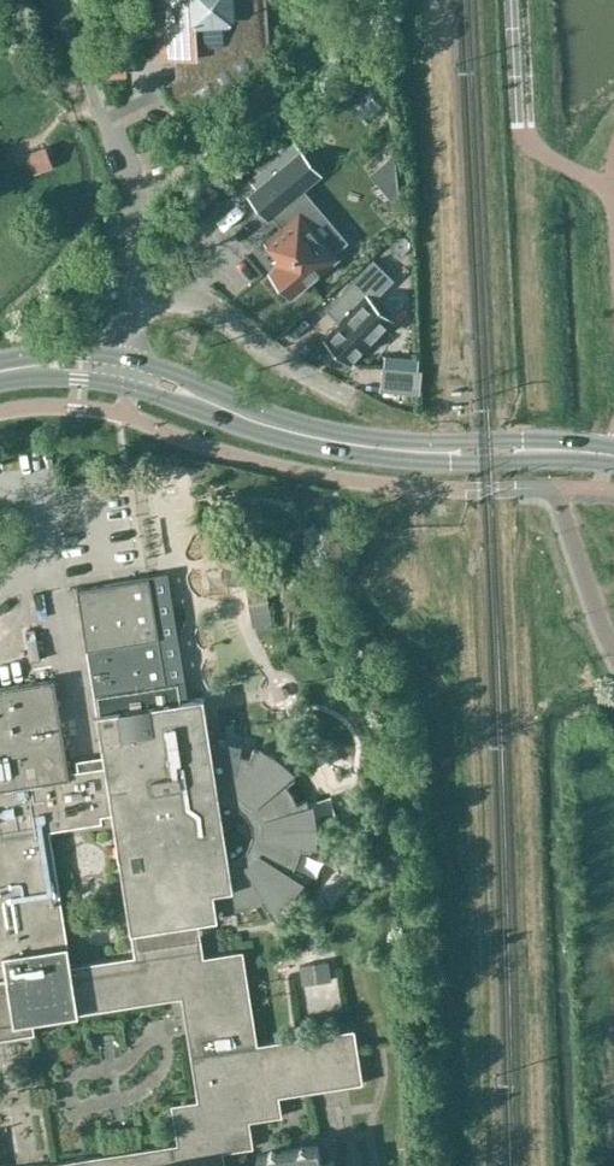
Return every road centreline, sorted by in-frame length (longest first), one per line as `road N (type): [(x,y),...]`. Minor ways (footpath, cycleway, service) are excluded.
road 1 (residential): [(343,397),(199,301),(130,305)]
road 2 (tertiary): [(206,402),(306,436),(428,452)]
road 3 (unclassified): [(97,106),(132,217),(130,305)]
road 4 (tertiary): [(428,452),(460,462),(545,449)]
road 5 (tertiary): [(545,449),(513,441),(428,452)]

